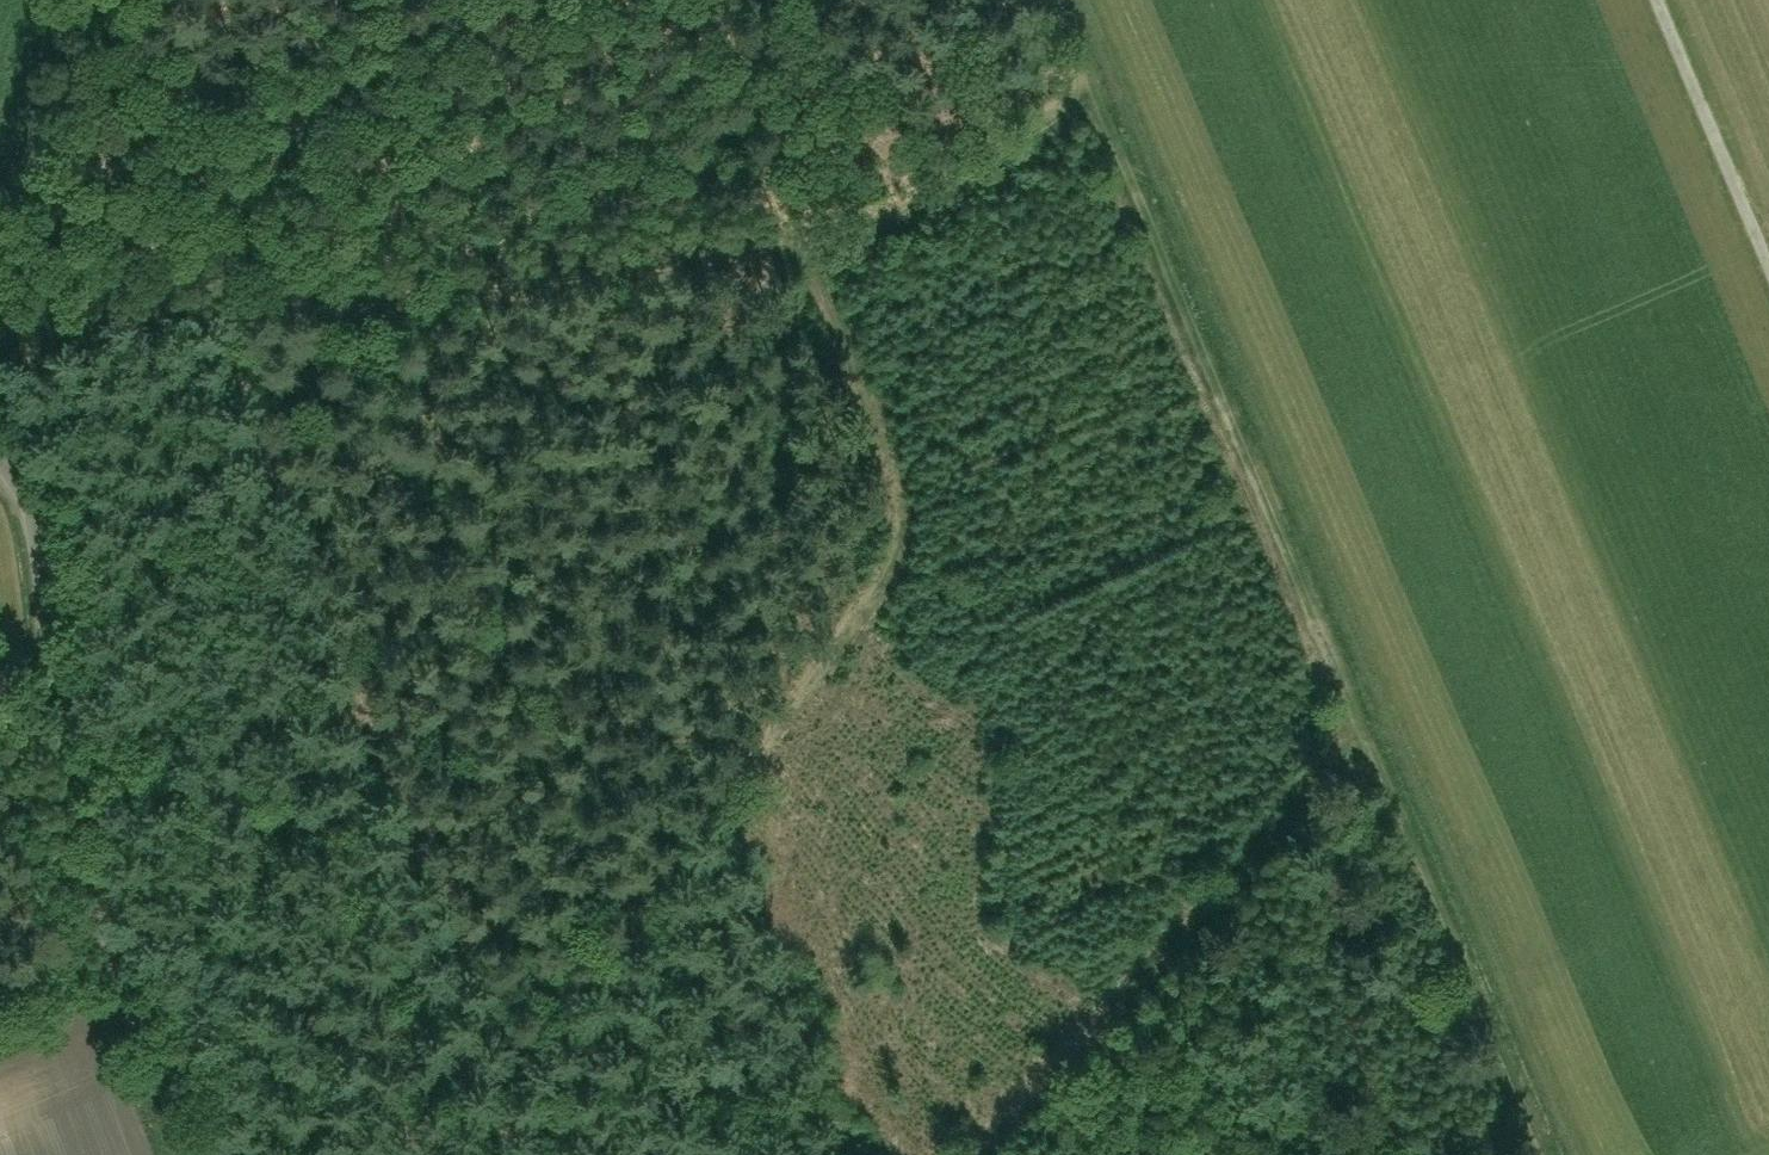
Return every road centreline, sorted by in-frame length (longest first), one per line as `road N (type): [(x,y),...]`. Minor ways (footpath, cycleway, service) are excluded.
road 1 (track): [(198,313),(519,1074),(553,1045),(617,958),(885,575),(899,512),(827,246)]
road 2 (track): [(1544,1154),(1338,690),(1091,101)]
road 3 (track): [(0,359),(198,313),(793,256),(952,188),(1091,101)]
road 4 (unclassified): [(191,1154),(105,922),(79,826),(32,511),(0,458)]
road 5 (track): [(1354,728),(1037,1103),(975,1154)]
road 6 (track): [(1768,266),(1657,0)]
road 7 (track): [(81,0),(0,190)]

